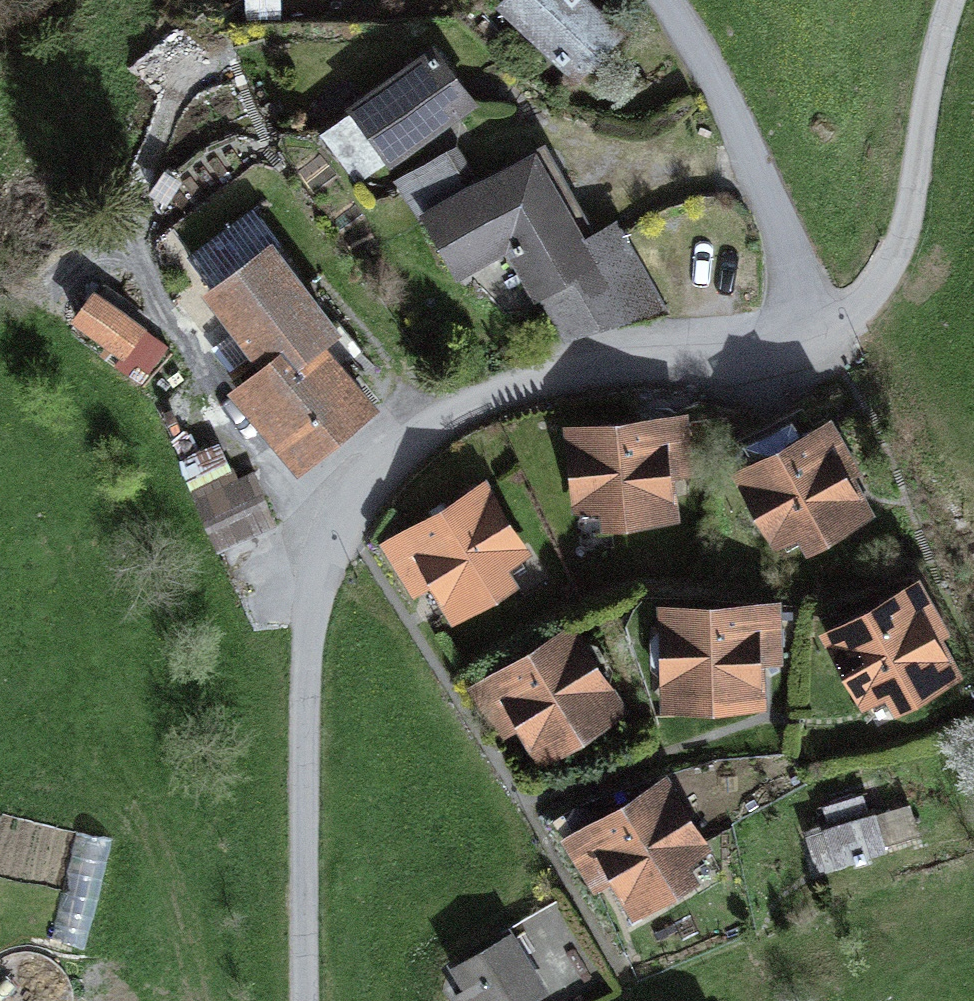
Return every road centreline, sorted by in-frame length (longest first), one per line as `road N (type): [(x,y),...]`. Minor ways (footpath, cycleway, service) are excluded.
road 1 (residential): [(307,1000),(304,806),(314,572),(351,488),(409,431),(469,402),(543,379),(749,363),(832,335)]
road 2 (motorway): [(0,868),(698,1000)]
road 3 (residential): [(832,335),(668,0)]
road 4 (residential): [(832,335),(876,290),(896,251),(953,0)]

